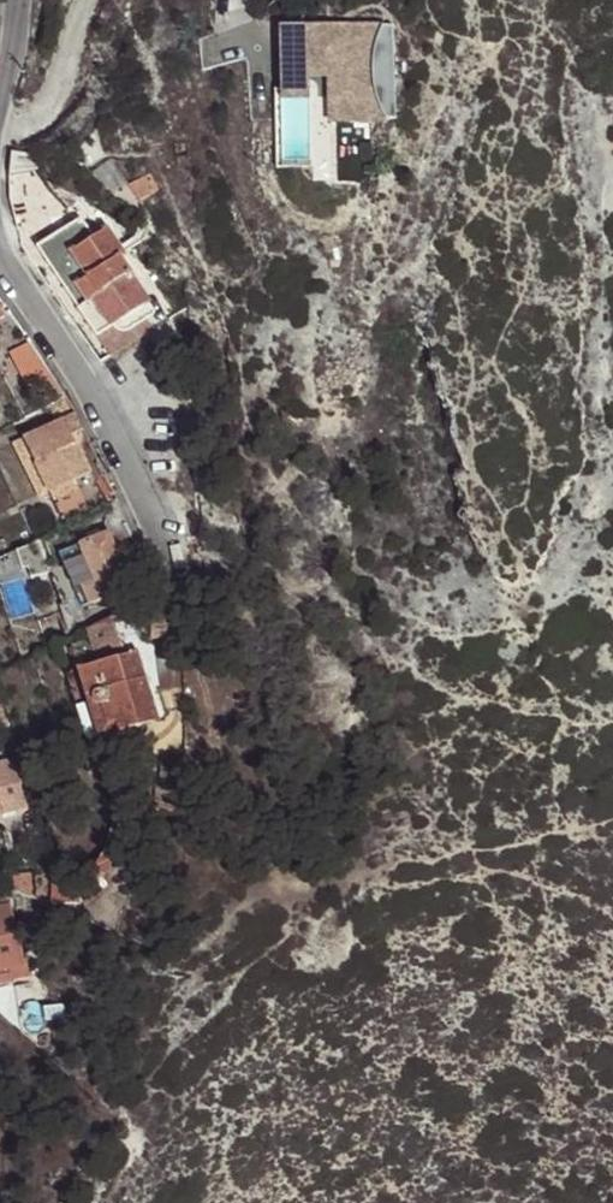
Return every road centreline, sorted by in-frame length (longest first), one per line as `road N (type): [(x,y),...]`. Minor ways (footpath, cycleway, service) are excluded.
road 1 (residential): [(0,255),(105,415),(176,575)]

